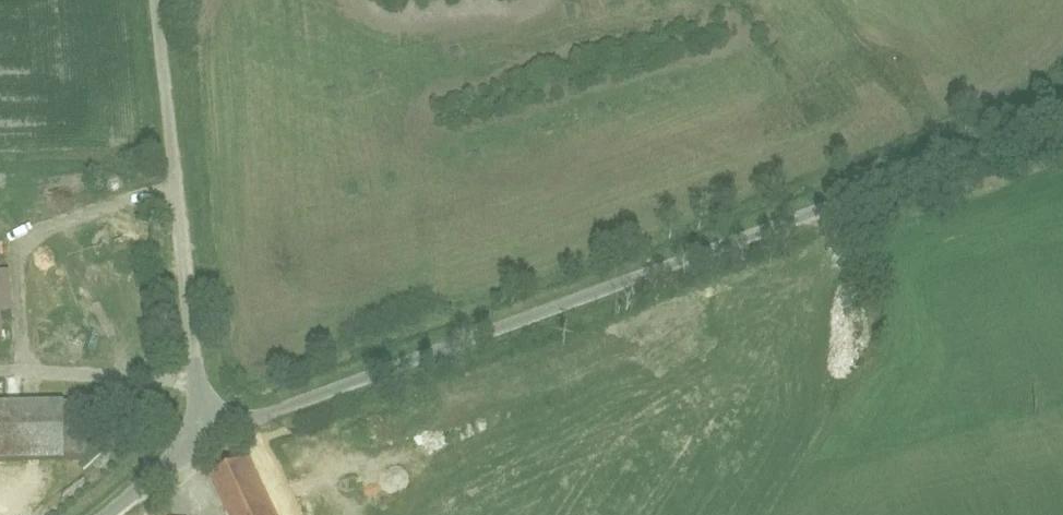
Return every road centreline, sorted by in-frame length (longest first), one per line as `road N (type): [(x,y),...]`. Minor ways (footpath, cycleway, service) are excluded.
road 1 (residential): [(1062,116),(207,434)]
road 2 (residential): [(207,434),(156,0)]
road 3 (residential): [(207,434),(104,514)]

